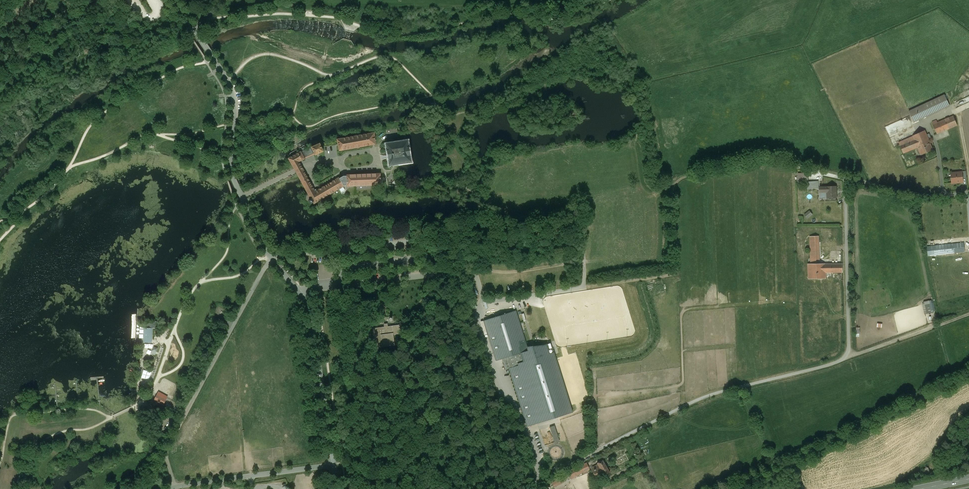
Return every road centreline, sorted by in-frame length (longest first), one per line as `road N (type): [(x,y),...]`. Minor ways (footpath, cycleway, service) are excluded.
road 1 (unclassified): [(968,192),(915,193),(847,178),(844,359),(705,397),(540,479)]
road 2 (unclassified): [(298,292),(475,273),(485,302),(479,319),(502,393),(515,405),(540,479)]
road 3 (track): [(847,178),(765,160),(685,177),(674,189),(676,270),(585,287)]
road 4 (unclassified): [(175,487),(168,448),(271,258)]
road 5 (unclassified): [(194,28),(230,86),(231,170),(271,258)]
road 6 (unclassified): [(298,292),(311,314),(334,466)]
road 7 (track): [(592,286),(597,451)]
road 8 (unclassified): [(334,466),(175,487)]
road 9 (track): [(968,313),(844,359)]

